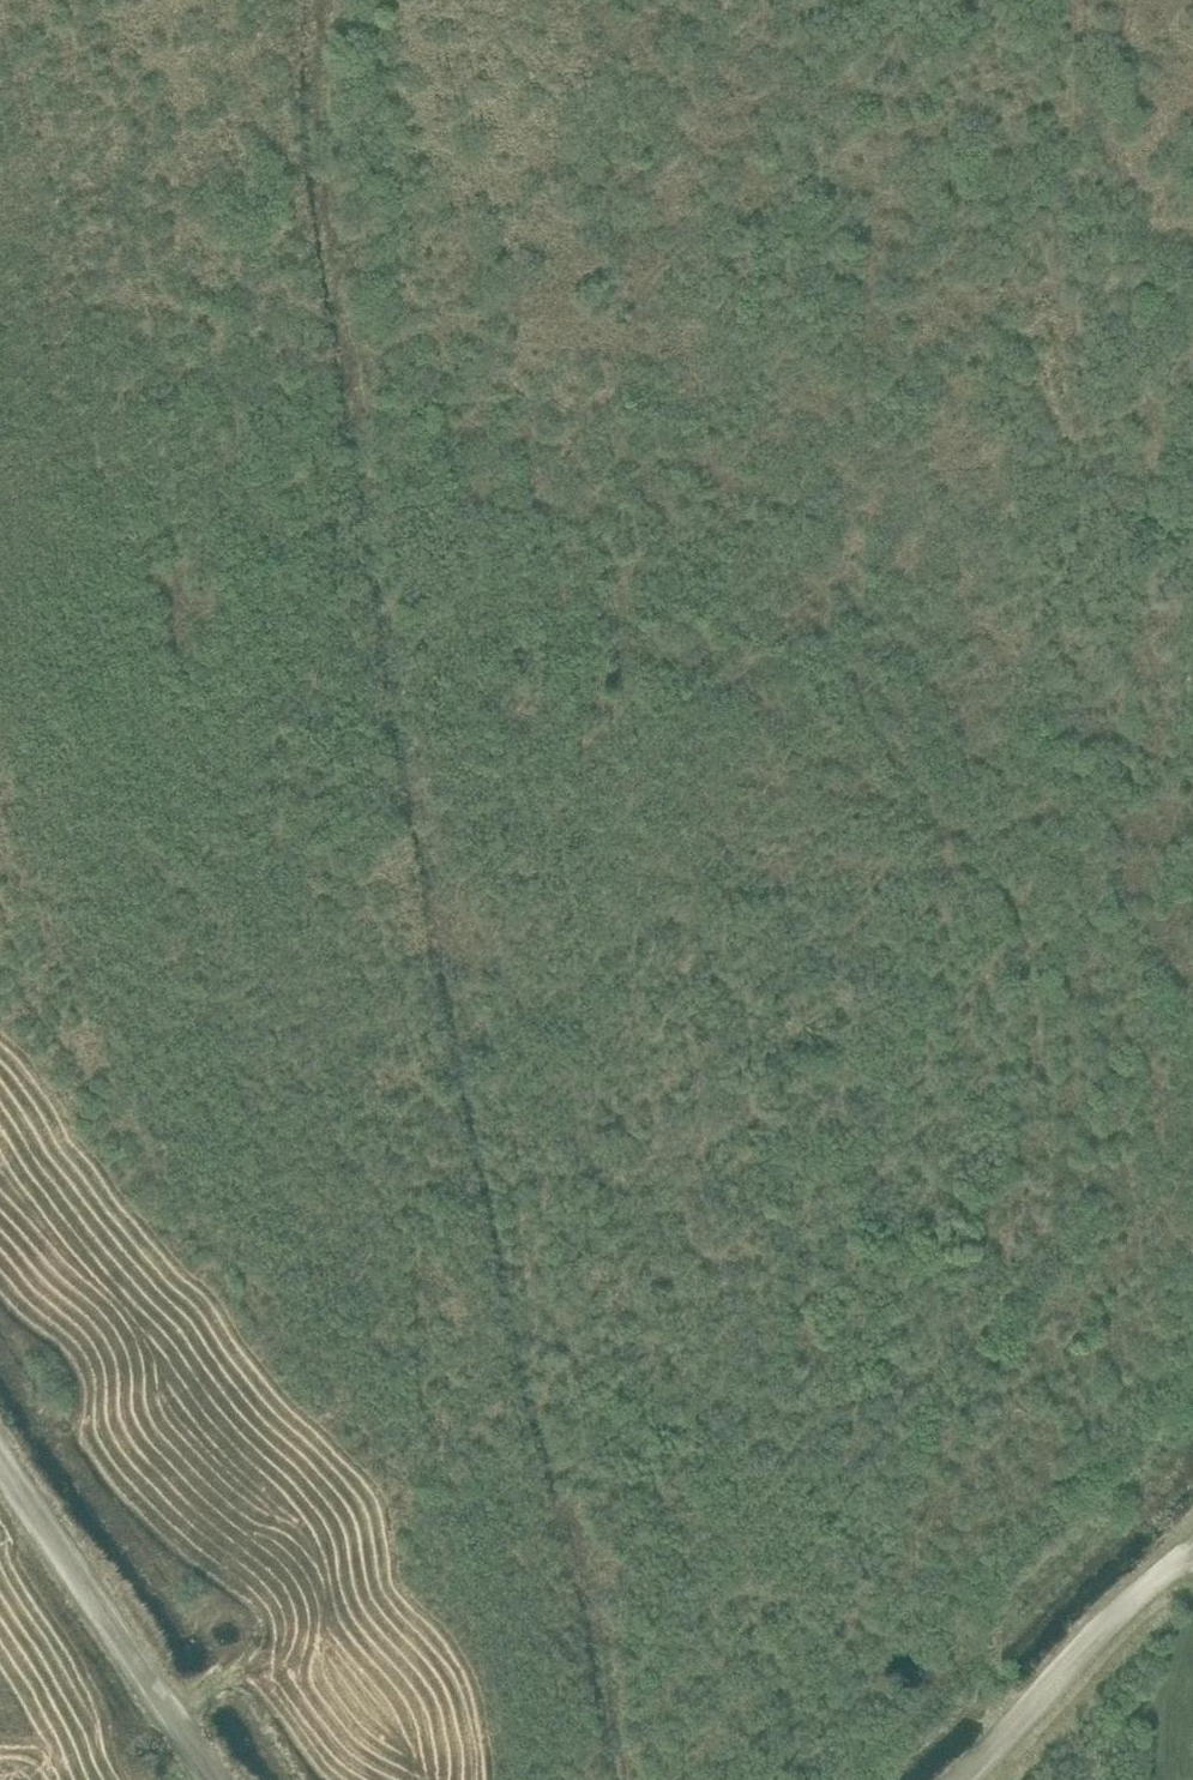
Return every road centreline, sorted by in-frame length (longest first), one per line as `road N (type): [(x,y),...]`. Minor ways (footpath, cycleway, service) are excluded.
road 1 (track): [(0,1462),(222,1779)]
road 2 (track): [(958,1779),(1192,1541)]

